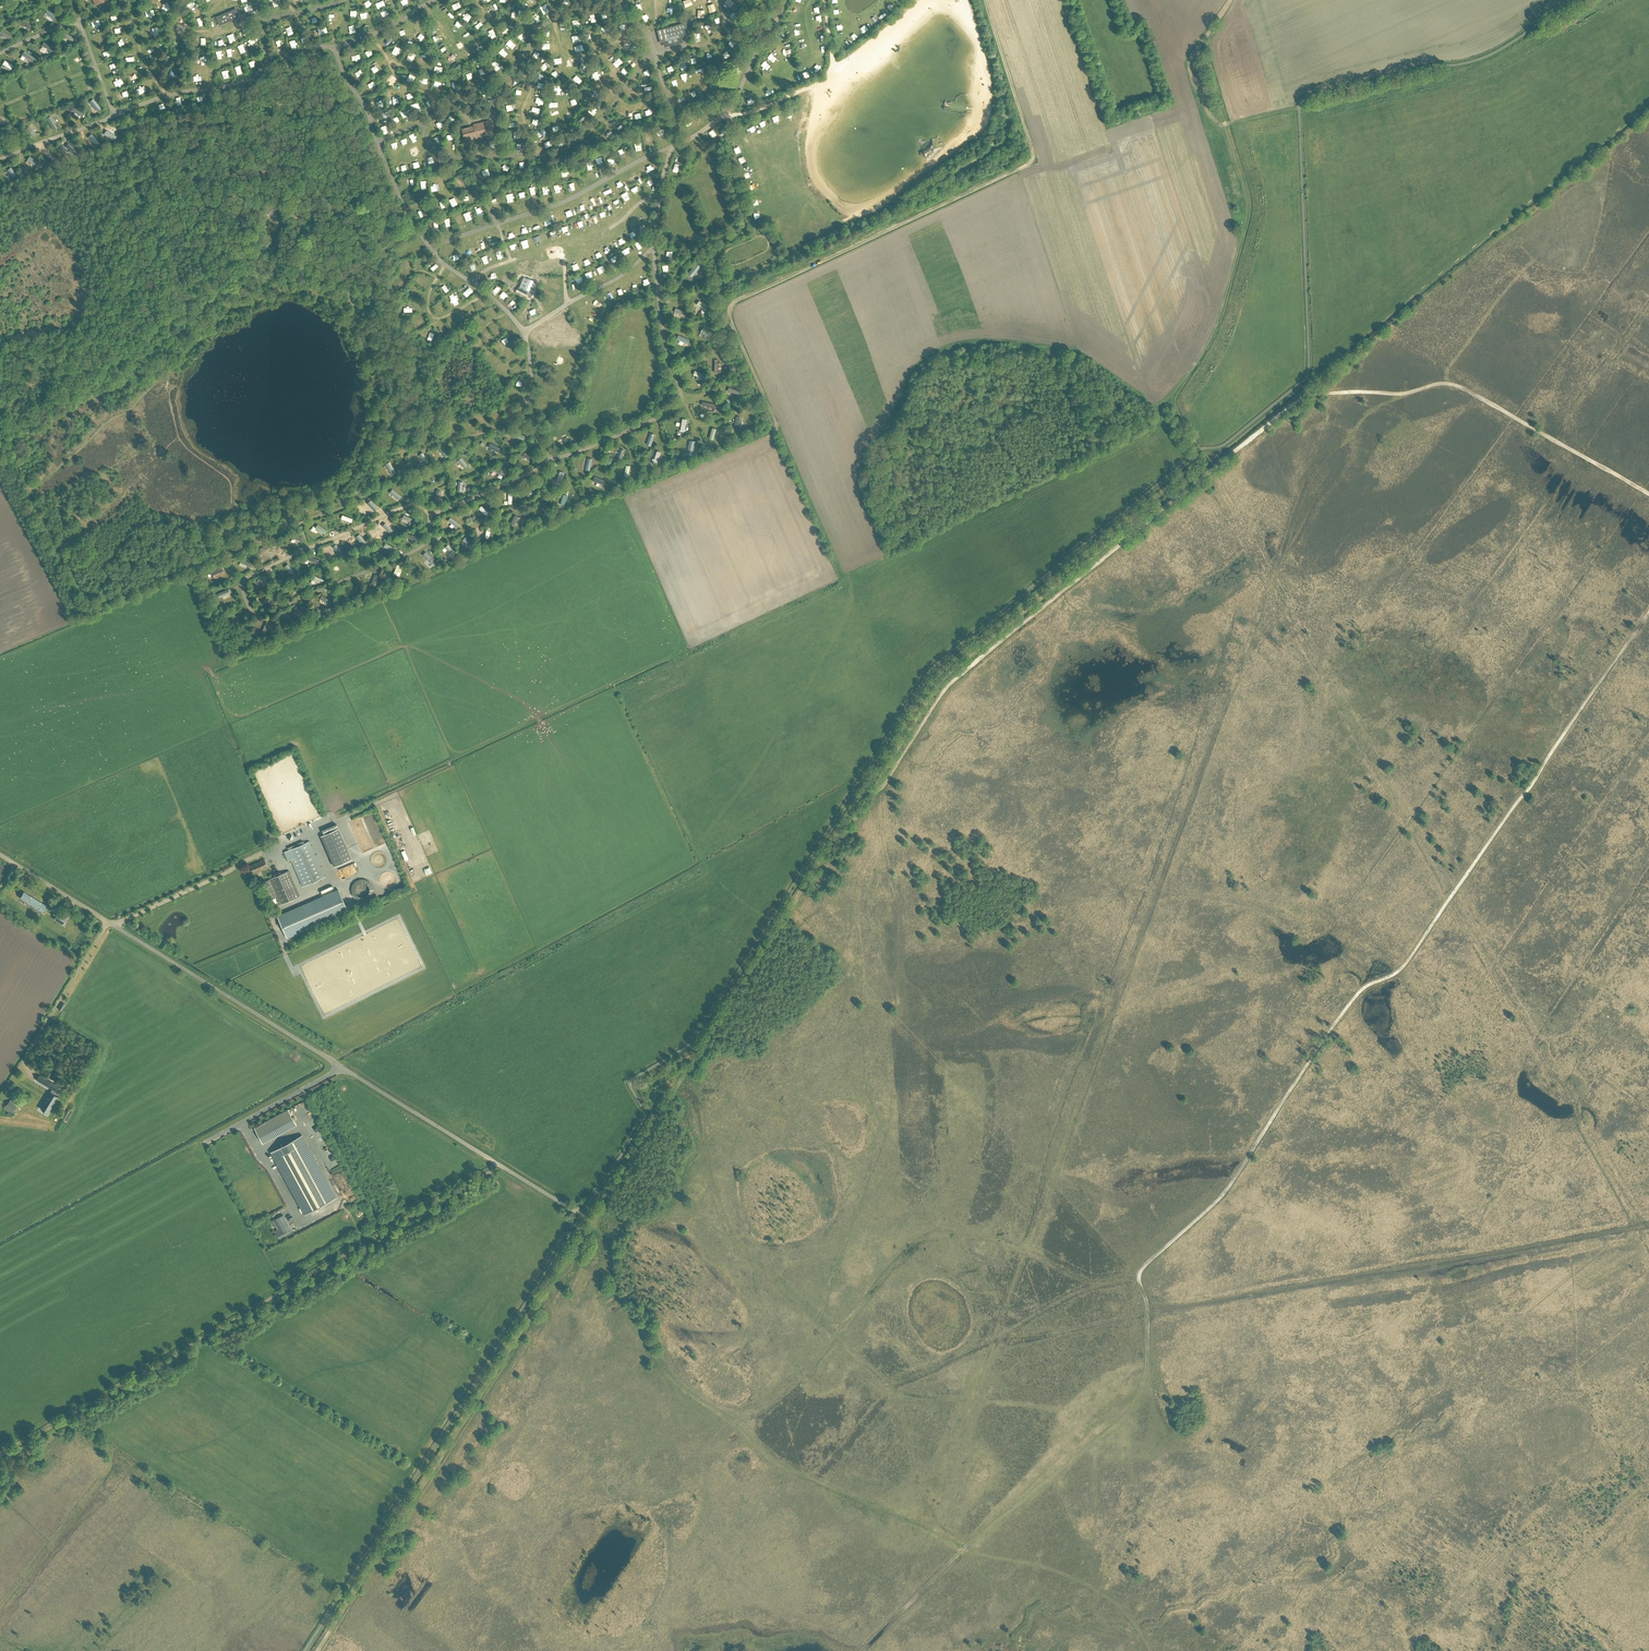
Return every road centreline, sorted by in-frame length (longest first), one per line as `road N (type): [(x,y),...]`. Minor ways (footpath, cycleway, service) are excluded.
road 1 (track): [(592,1221),(864,793),(885,783),(942,692),(1303,397),(1455,385),(1648,494)]
road 2 (track): [(863,1650),(963,1549),(1130,1412),(1147,1357),(1142,1268),(1226,1191),(1351,1002),(1402,968),(1648,611)]
road 3 (track): [(983,0),(1029,164),(729,309),(841,575),(888,552),(864,475),(914,377),(947,351),(989,345),(1061,352),(1139,404),(1169,404)]
road 4 (track): [(317,1650),(592,1221),(646,1345),(679,1386),(778,1464),(969,1552),(1081,1582),(1119,1606),(1151,1650)]
road 5 (unclassified): [(576,1212),(0,854)]
road 6 (track): [(498,1163),(0,1455)]
road 7 (track): [(1225,124),(1247,216),(1217,328),(1169,404)]
road 8 (track): [(107,921),(11,1078)]
road 9 (track): [(117,927),(275,852)]
road 10 (track): [(1232,0),(1203,47),(1225,124)]

